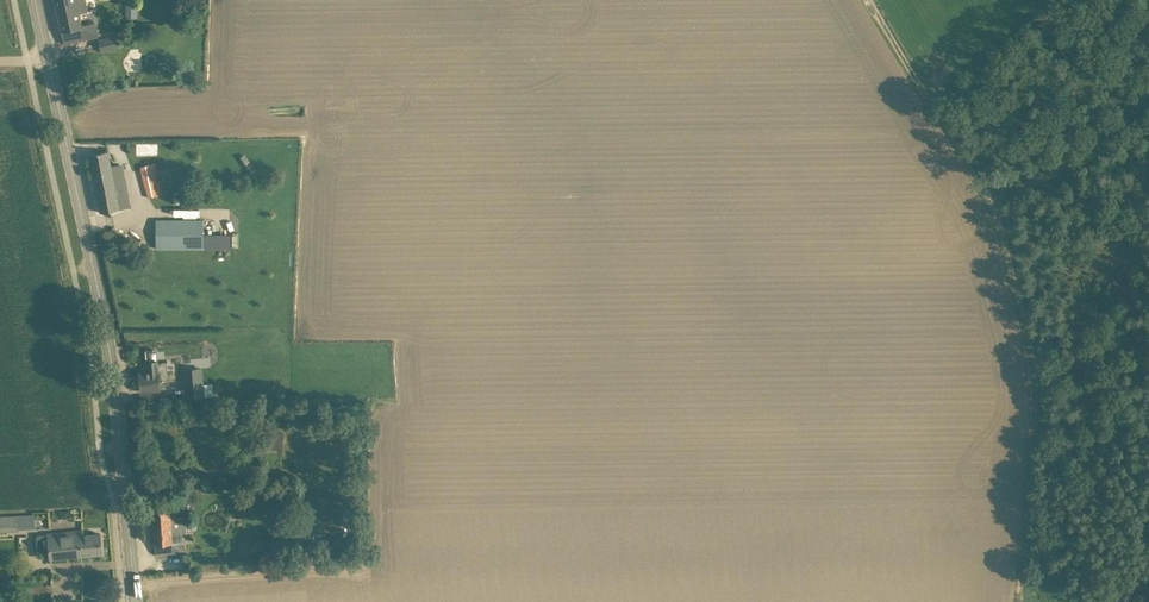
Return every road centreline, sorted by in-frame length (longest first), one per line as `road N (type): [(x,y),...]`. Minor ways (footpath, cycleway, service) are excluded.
road 1 (secondary): [(135,601),(113,375),(34,0)]
road 2 (track): [(1021,601),(1044,402),(992,203)]
road 3 (track): [(992,203),(872,0)]
road 4 (track): [(1148,128),(992,203)]

